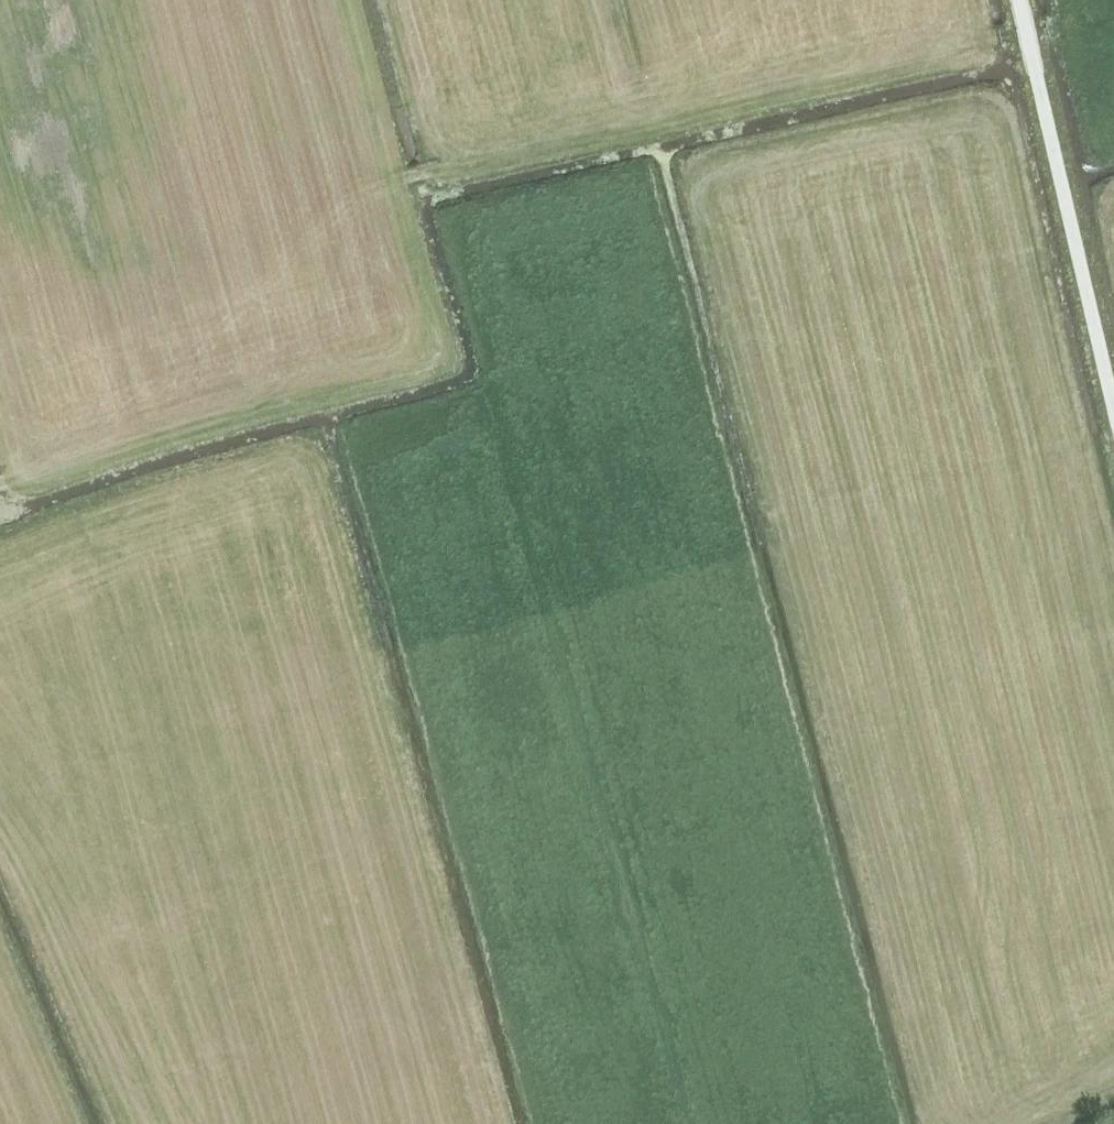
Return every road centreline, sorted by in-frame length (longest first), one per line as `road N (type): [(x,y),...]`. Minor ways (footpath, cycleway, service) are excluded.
road 1 (unclassified): [(1113,407),(1018,0)]

